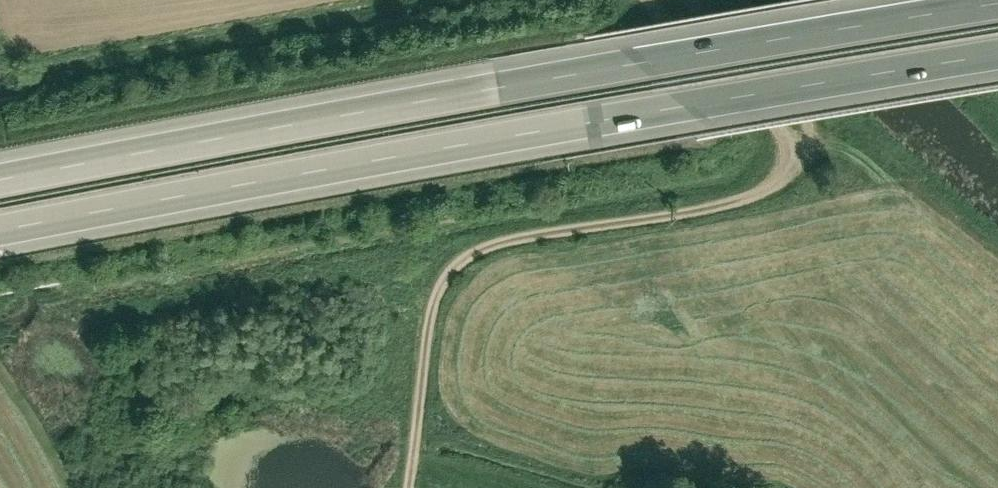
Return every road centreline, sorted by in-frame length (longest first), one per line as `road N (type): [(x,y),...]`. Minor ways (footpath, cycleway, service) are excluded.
road 1 (motorway): [(0,226),(997,51)]
road 2 (motorway): [(973,0),(0,168)]
road 3 (track): [(397,487),(442,276),(740,192),(778,161),(648,0)]

